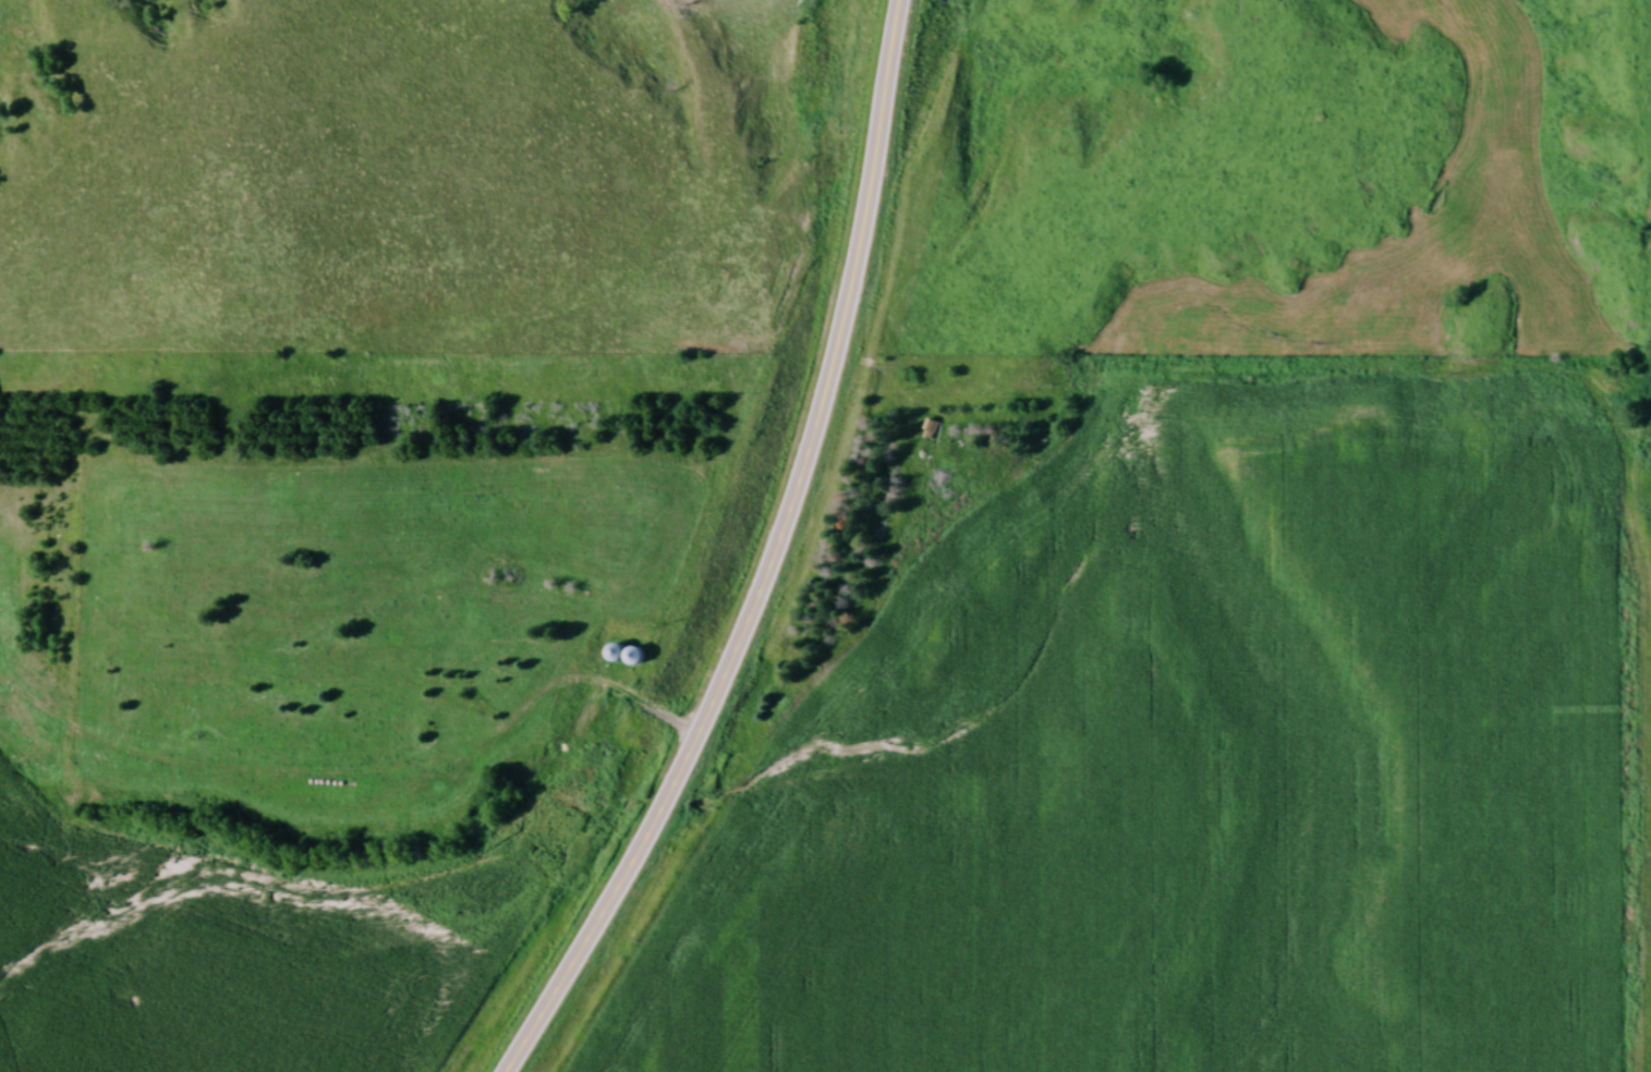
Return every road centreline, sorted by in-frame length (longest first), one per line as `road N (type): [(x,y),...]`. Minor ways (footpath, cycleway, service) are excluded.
road 1 (primary): [(507,1071),(667,806),(786,523),(835,354),(905,0)]

